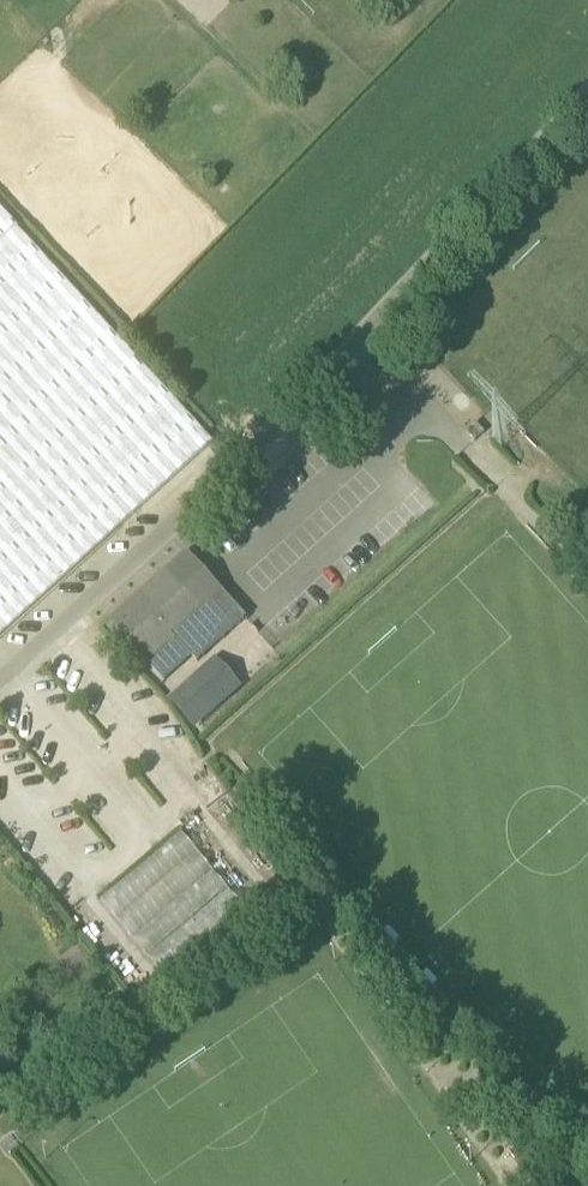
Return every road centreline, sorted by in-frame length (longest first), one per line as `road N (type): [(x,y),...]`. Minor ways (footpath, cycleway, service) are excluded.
road 1 (unclassified): [(0,675),(403,298),(587,100)]

